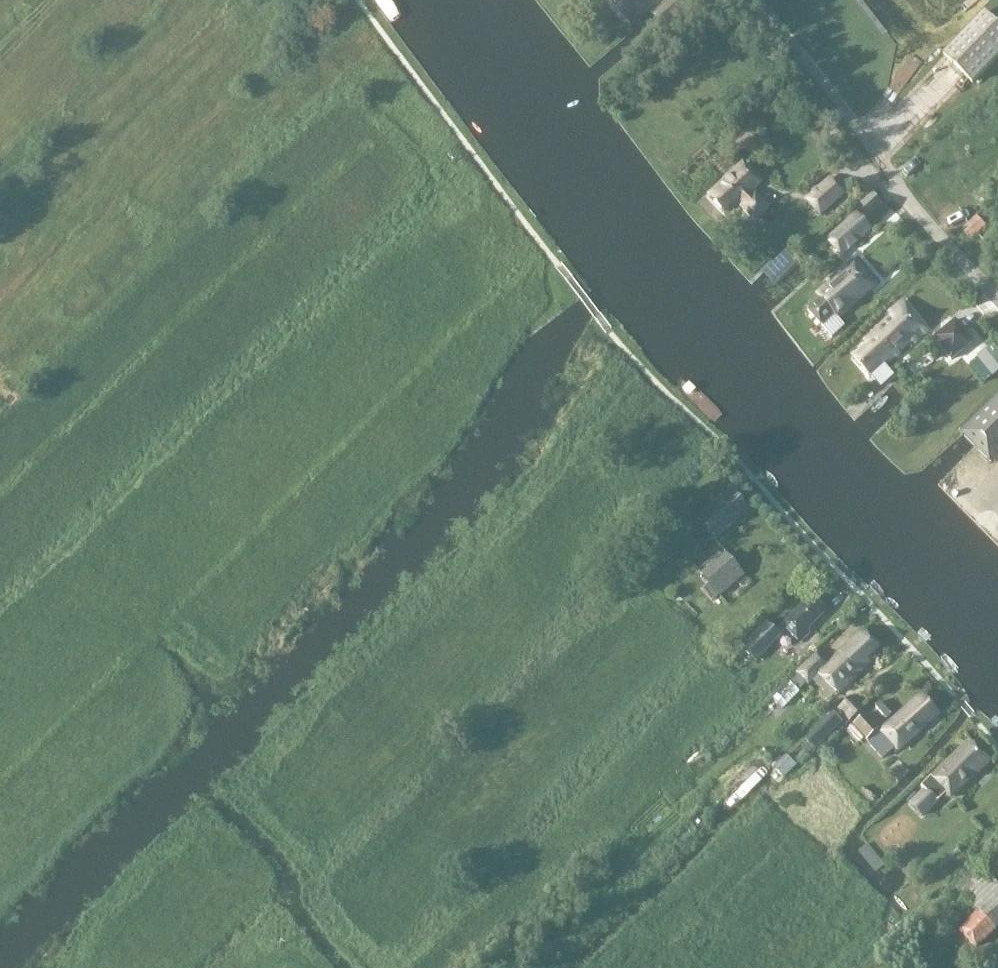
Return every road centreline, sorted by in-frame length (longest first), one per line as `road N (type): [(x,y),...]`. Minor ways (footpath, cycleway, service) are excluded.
road 1 (unclassified): [(997,302),(893,189)]

